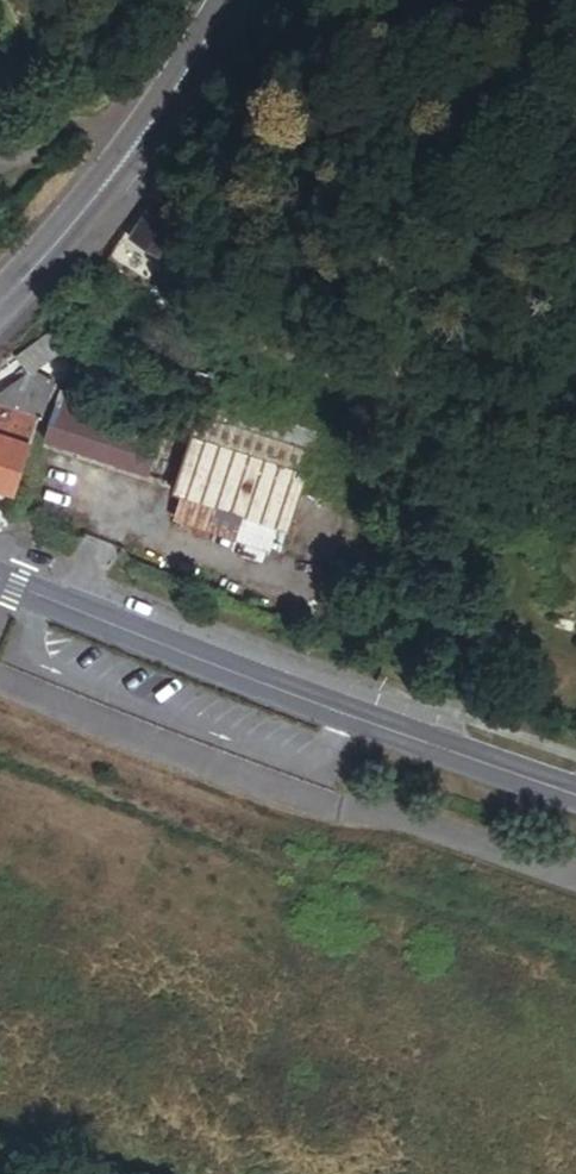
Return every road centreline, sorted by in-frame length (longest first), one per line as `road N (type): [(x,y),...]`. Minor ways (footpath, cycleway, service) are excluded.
road 1 (secondary): [(0,580),(575,795)]
road 2 (tertiary): [(231,0),(108,187),(0,308)]

